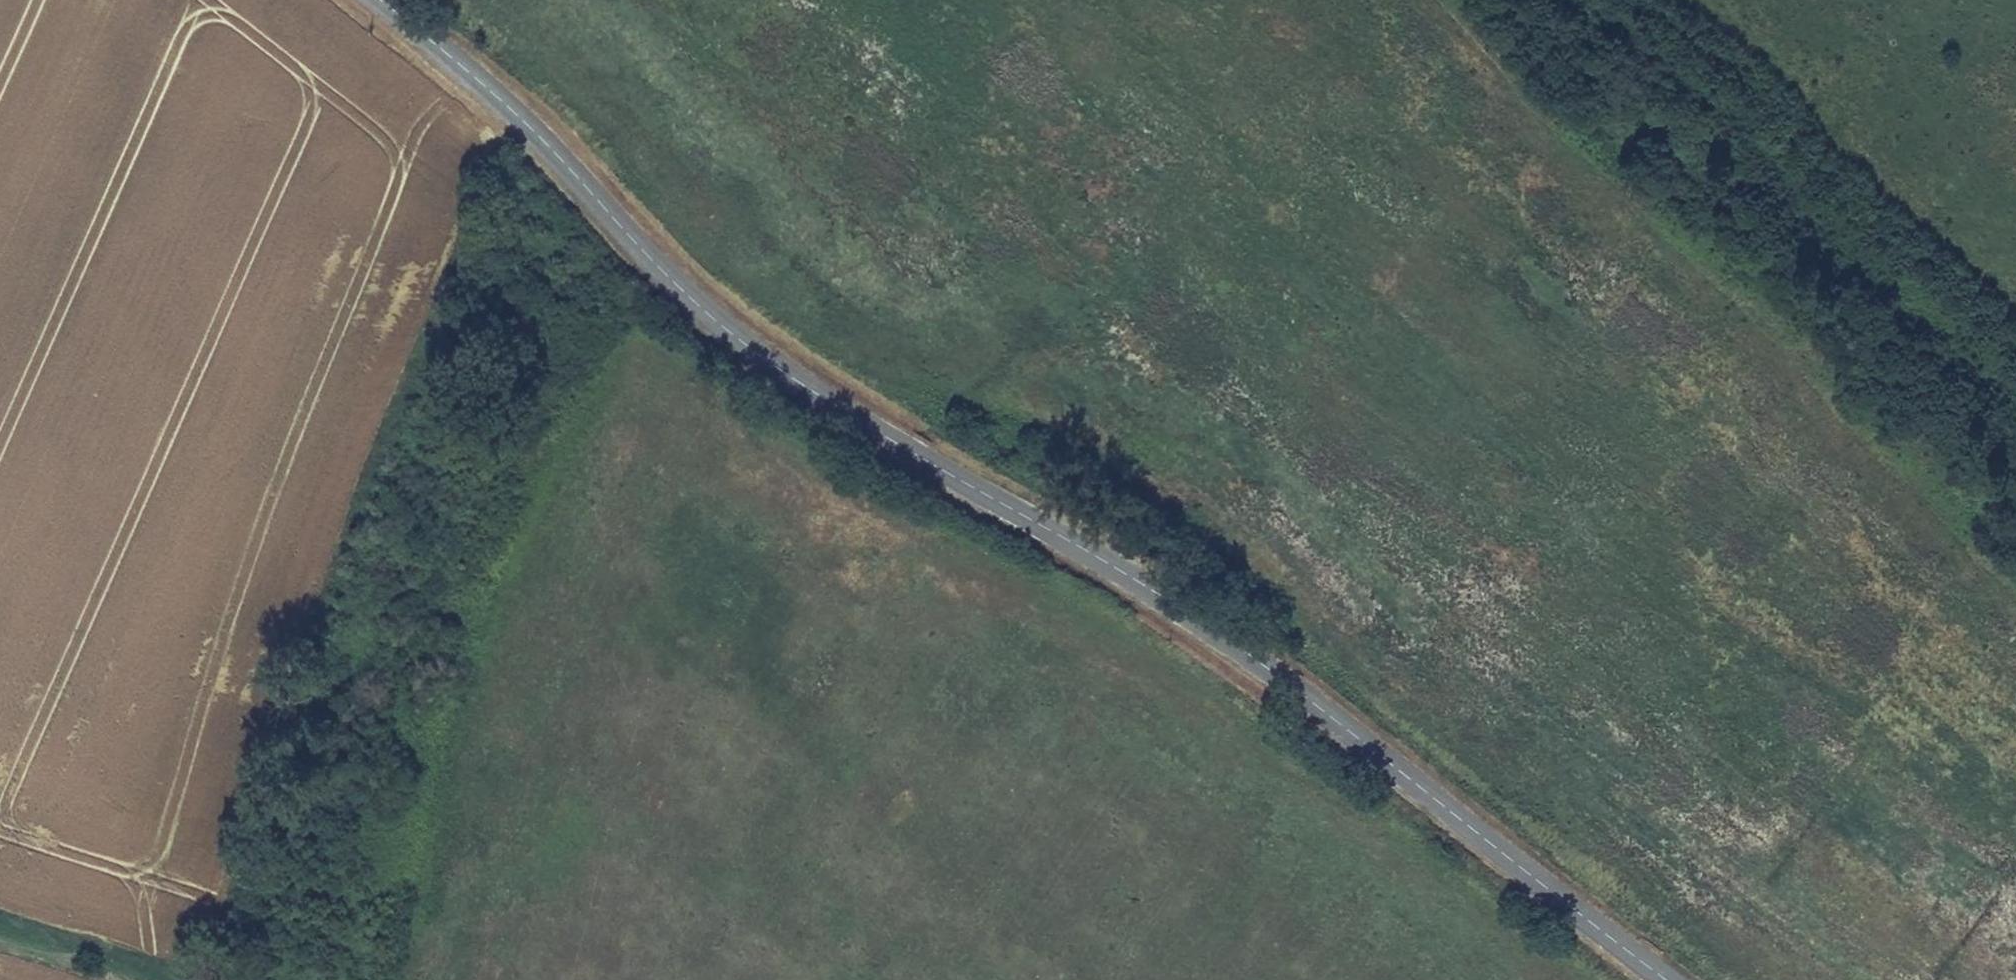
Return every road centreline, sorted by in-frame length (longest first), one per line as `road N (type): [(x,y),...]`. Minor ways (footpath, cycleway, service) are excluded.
road 1 (tertiary): [(378,0),(491,89),(738,340),(855,420),(1211,628),(1665,979)]

